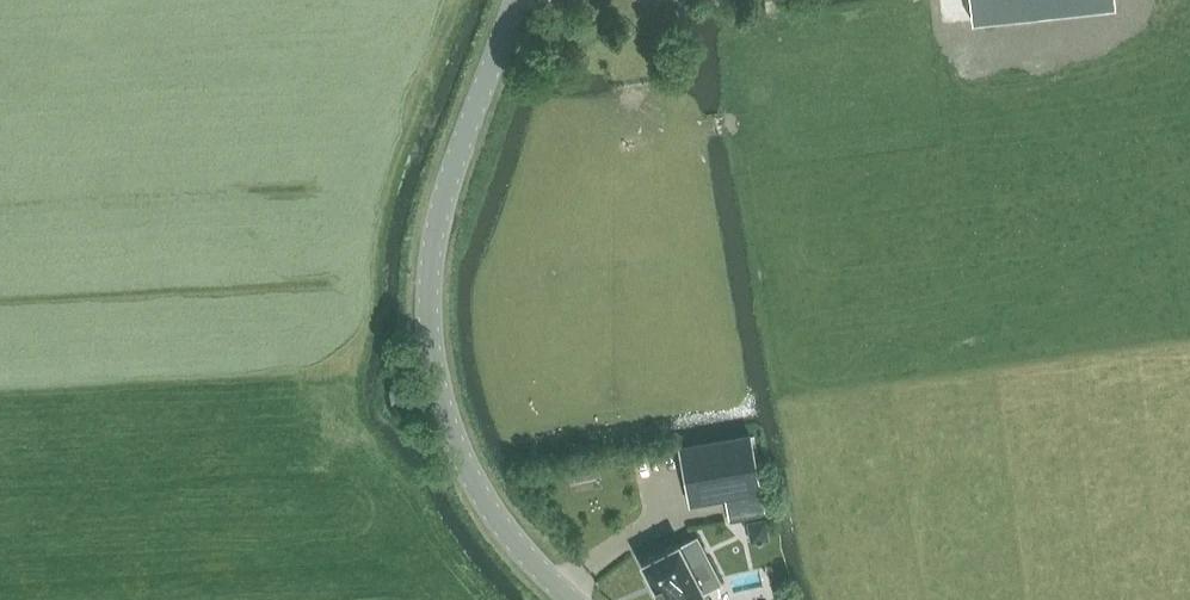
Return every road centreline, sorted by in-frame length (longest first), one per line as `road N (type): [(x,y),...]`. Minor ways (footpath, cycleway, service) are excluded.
road 1 (tertiary): [(577,599),(492,514),(451,432),(431,352),(431,270),(445,194),(518,0)]

